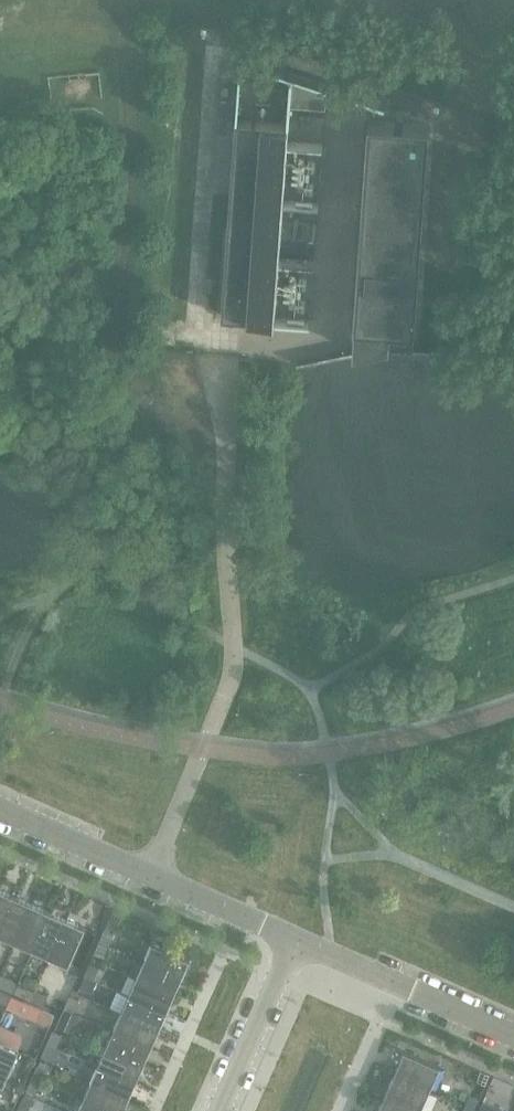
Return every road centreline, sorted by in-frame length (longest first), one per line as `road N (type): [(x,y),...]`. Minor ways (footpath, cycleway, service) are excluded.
road 1 (tertiary): [(295,939),(0,812)]
road 2 (residential): [(219,1110),(295,939)]
road 3 (residential): [(342,1110),(397,984)]
road 4 (tertiary): [(513,1037),(397,984)]

